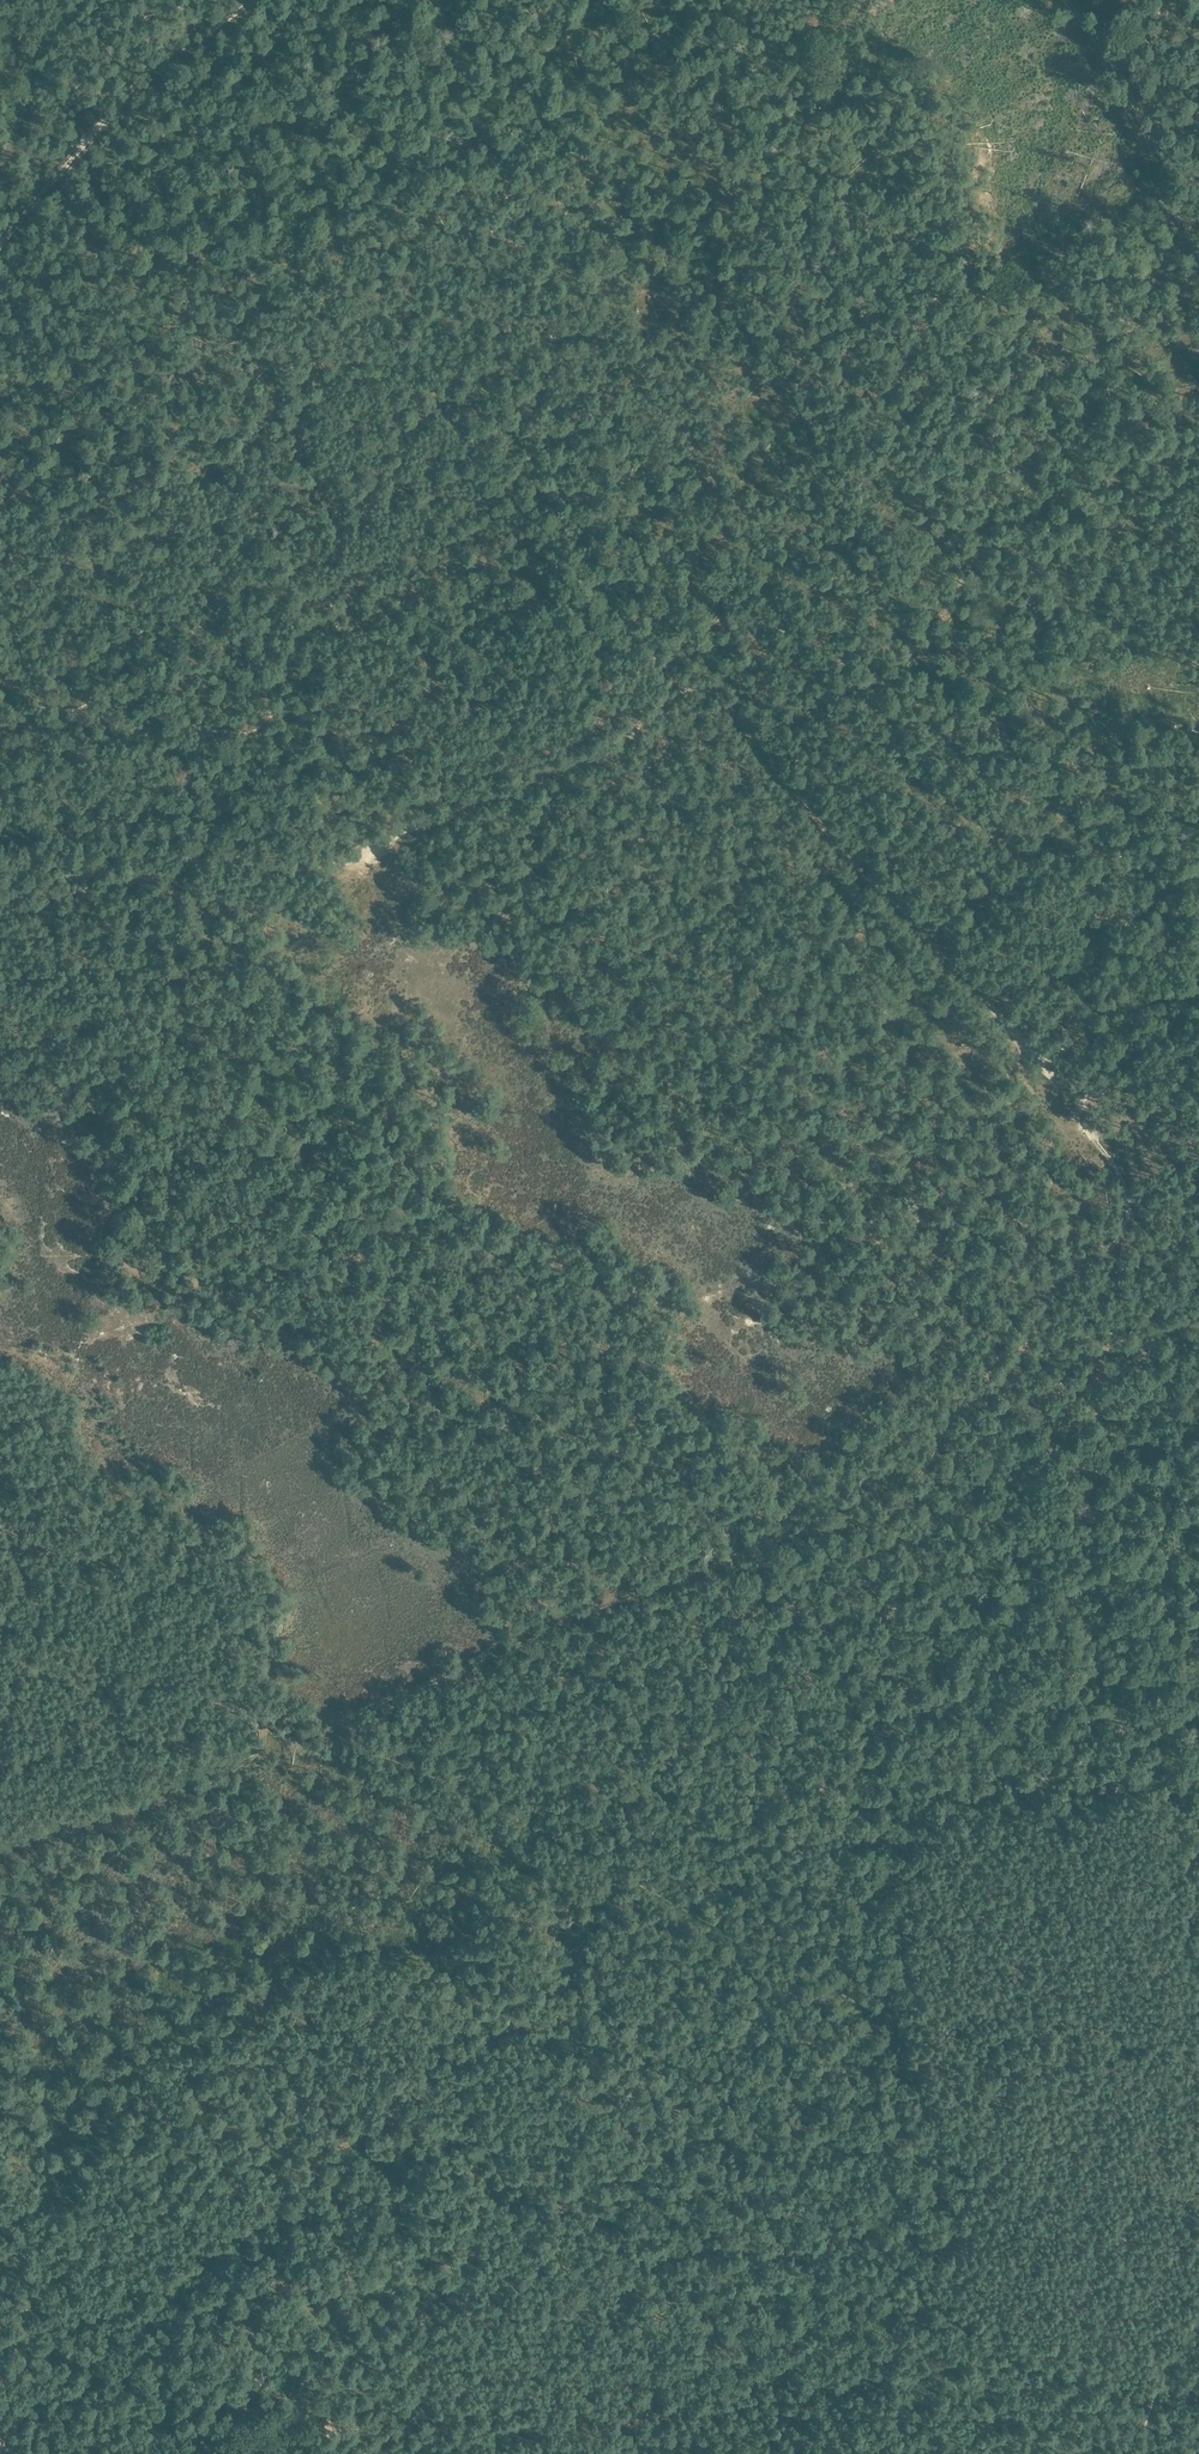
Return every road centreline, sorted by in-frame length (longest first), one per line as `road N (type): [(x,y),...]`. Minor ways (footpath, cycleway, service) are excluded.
road 1 (track): [(863,2005),(336,1724),(622,1599),(780,1538),(870,1517),(913,1485),(946,1419),(1000,1381),(1030,1329)]
road 2 (track): [(8,2453),(1,2444),(50,2391),(346,2143),(445,2135),(588,2201),(614,2200),(675,2151),(807,2080),(863,2005)]
road 3 (track): [(863,2005),(918,2020),(1036,2010),(1062,2022),(1155,2350),(1160,2376),(1138,2453)]
road 4 (track): [(0,901),(134,882),(209,854),(296,870),(329,865),(537,773),(603,755)]
road 5 (track): [(679,693),(696,691),(728,711),(792,800),(1011,1028),(1082,1123)]
road 6 (track): [(0,248),(147,72),(250,0)]
road 7 (track): [(1062,0),(1119,75),(1165,198),(1198,250)]
road 8 (track): [(1082,1123),(1123,1187),(1125,1225),(1111,1247),(1054,1285),(1030,1329)]
road 9 (track): [(1040,1062),(1099,1026),(1195,986)]

